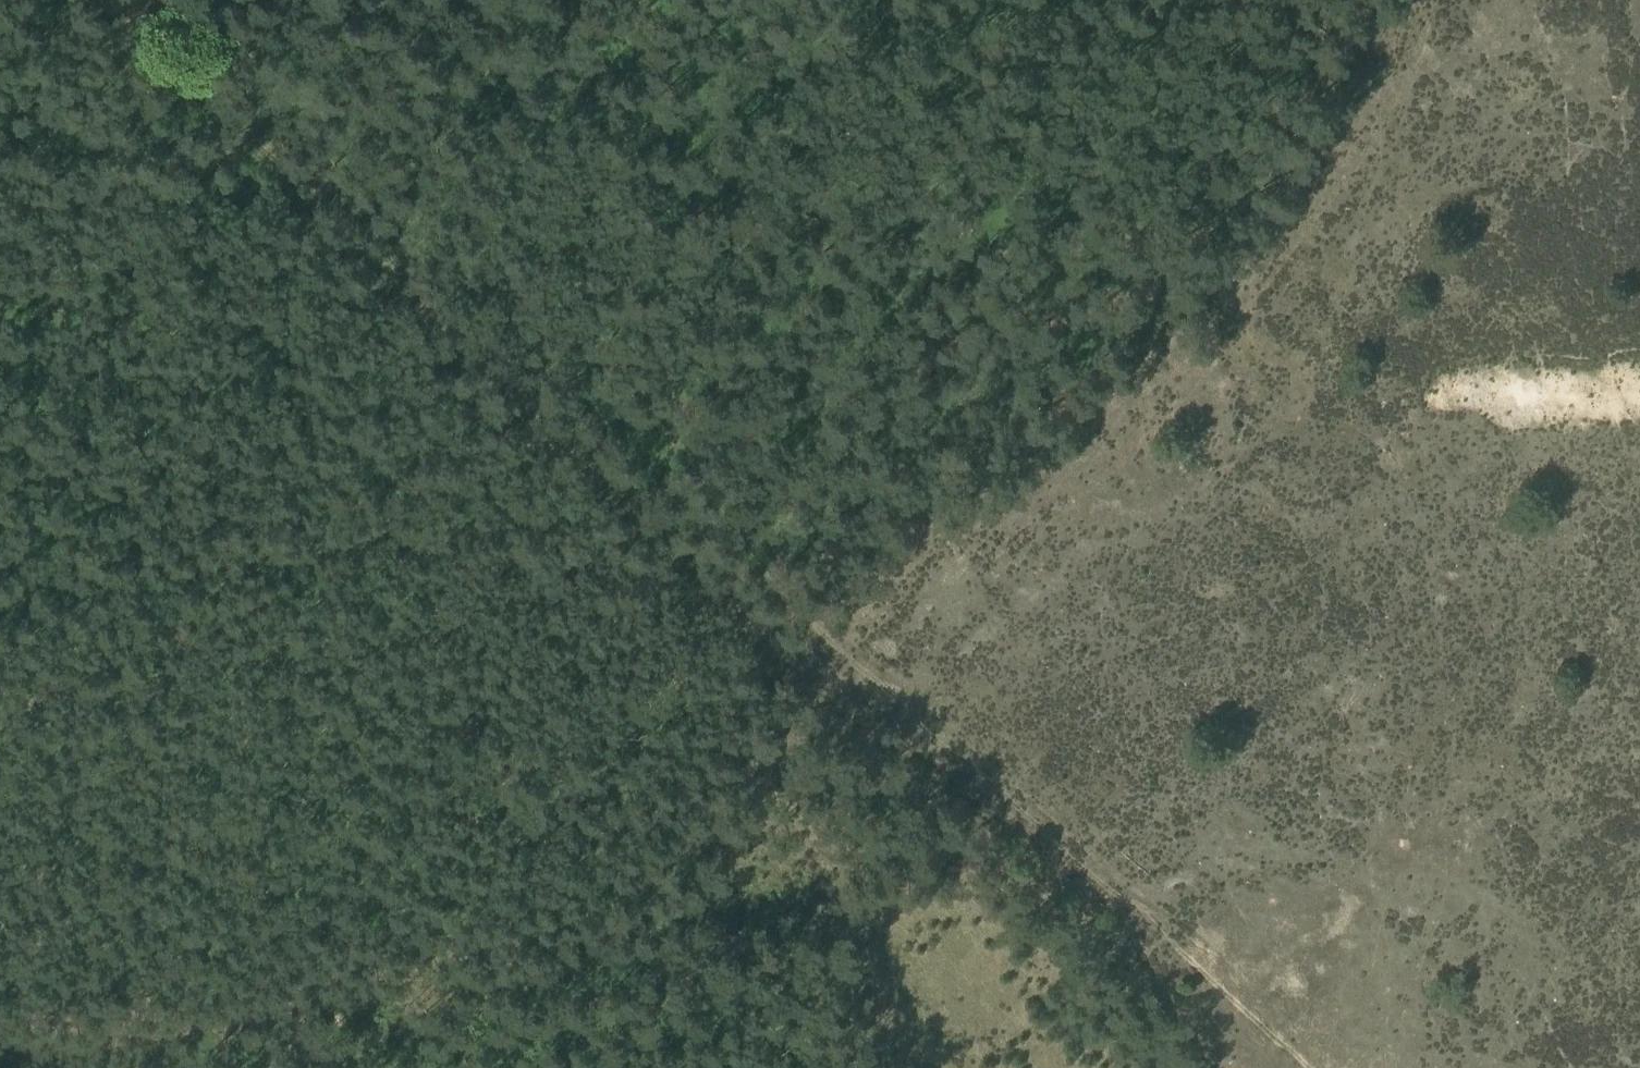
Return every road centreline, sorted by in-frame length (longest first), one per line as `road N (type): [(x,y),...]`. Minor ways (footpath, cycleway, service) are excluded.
road 1 (track): [(1231,1067),(1092,916),(758,634),(115,0)]

